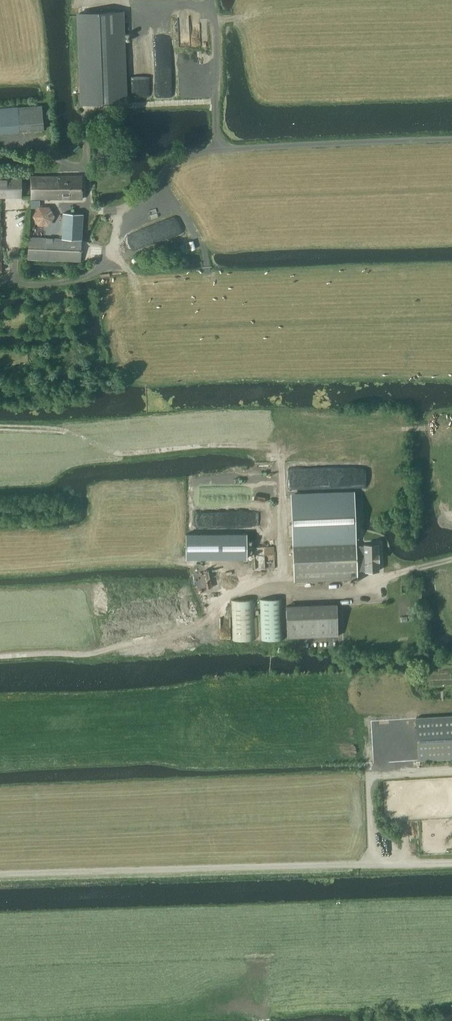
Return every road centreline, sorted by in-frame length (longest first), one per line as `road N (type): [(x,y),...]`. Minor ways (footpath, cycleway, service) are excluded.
road 1 (track): [(235,590),(203,621),(176,629),(97,649),(0,652)]

